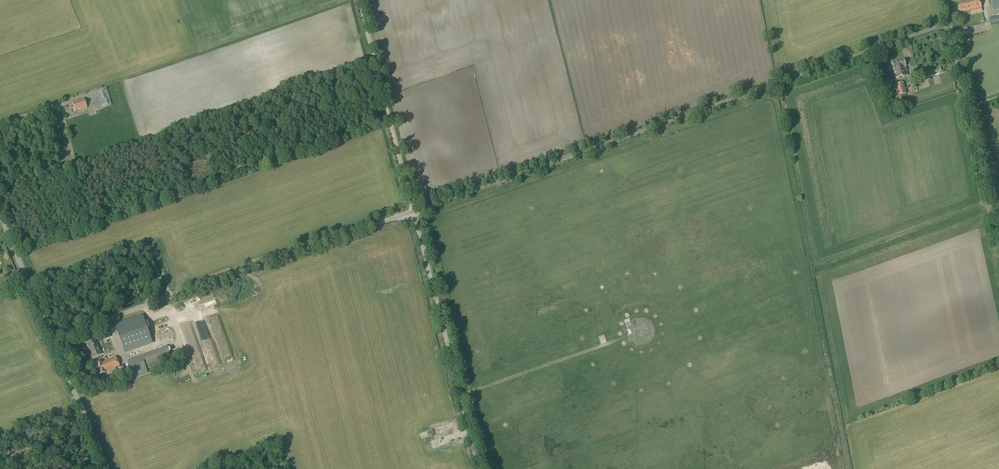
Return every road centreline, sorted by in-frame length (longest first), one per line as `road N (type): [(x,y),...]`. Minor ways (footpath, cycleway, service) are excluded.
road 1 (unclassified): [(413,211),(948,23)]
road 2 (unclassified): [(52,338),(413,211)]
road 3 (unclassified): [(478,468),(413,211)]
road 4 (unclassified): [(998,255),(948,23)]
road 5 (track): [(359,0),(413,211)]
road 6 (track): [(460,395),(626,337)]
road 7 (unclassified): [(107,468),(52,338)]
road 8 (unclassified): [(52,338),(0,214)]

